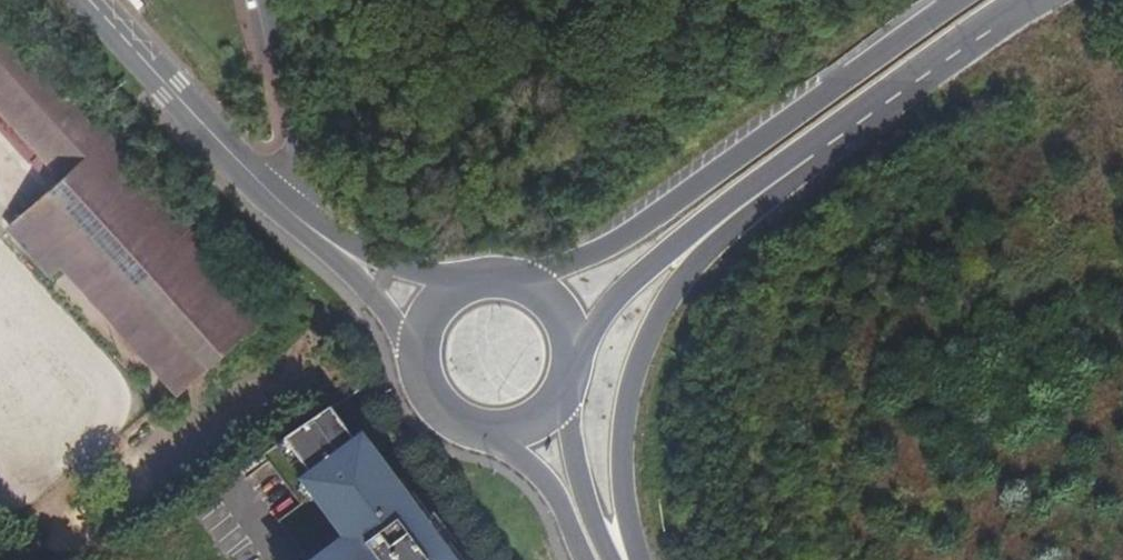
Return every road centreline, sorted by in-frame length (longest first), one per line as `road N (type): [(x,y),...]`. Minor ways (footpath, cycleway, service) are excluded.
road 1 (trunk): [(961,0),(641,229),(521,281)]
road 2 (trunk): [(639,559),(624,474),(627,407),(643,357),(673,297),(711,250),(780,199),(818,152)]
road 3 (trunk): [(575,349),(613,301),(743,193),(818,152)]
road 4 (primary): [(280,204),(91,0)]
road 5 (trunk): [(818,152),(1034,0)]
road 6 (residential): [(280,204),(293,189),(293,144),(264,0)]
road 7 (primary): [(616,559),(595,519),(560,401)]
road 8 (primary): [(334,244),(422,386)]
road 9 (primary): [(495,433),(551,497),(586,559)]
road 10 (primary): [(475,279),(421,277),(334,244)]
road 11 (primary): [(475,279),(431,309),(416,360),(422,386)]

